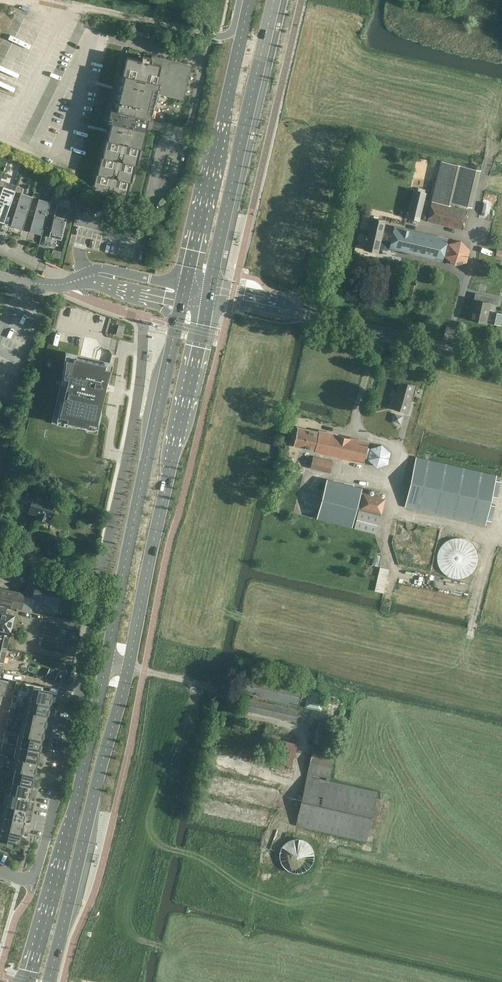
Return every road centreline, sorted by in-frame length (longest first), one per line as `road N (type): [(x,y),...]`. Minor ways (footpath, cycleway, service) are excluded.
road 1 (track): [(501,508),(490,541),(393,509),(402,452),(356,427),(379,331)]
road 2 (secondary): [(208,295),(274,0)]
road 3 (unclassified): [(501,360),(208,295)]
road 4 (secondary): [(248,0),(181,289)]
road 5 (unclassified): [(102,573),(135,415),(146,286)]
road 6 (secondary): [(91,784),(151,512)]
road 7 (unclassified): [(46,837),(102,573)]
road 8 (track): [(264,876),(302,756),(301,730),(235,708),(196,683)]
road 9 (track): [(264,876),(501,928)]
road 10 (secondary): [(181,289),(150,466),(151,512)]
road 11 (secondary): [(151,512),(208,295)]
road 12 (track): [(196,683),(221,617),(358,648)]
road 13 (secondary): [(91,784),(68,833),(29,981)]
road 14 (secondary): [(45,981),(91,784)]
road 15 (track): [(196,683),(164,847)]
road 16 (track): [(164,847),(141,927),(143,941),(180,950)]
road 17 (unclassified): [(132,285),(0,275)]

